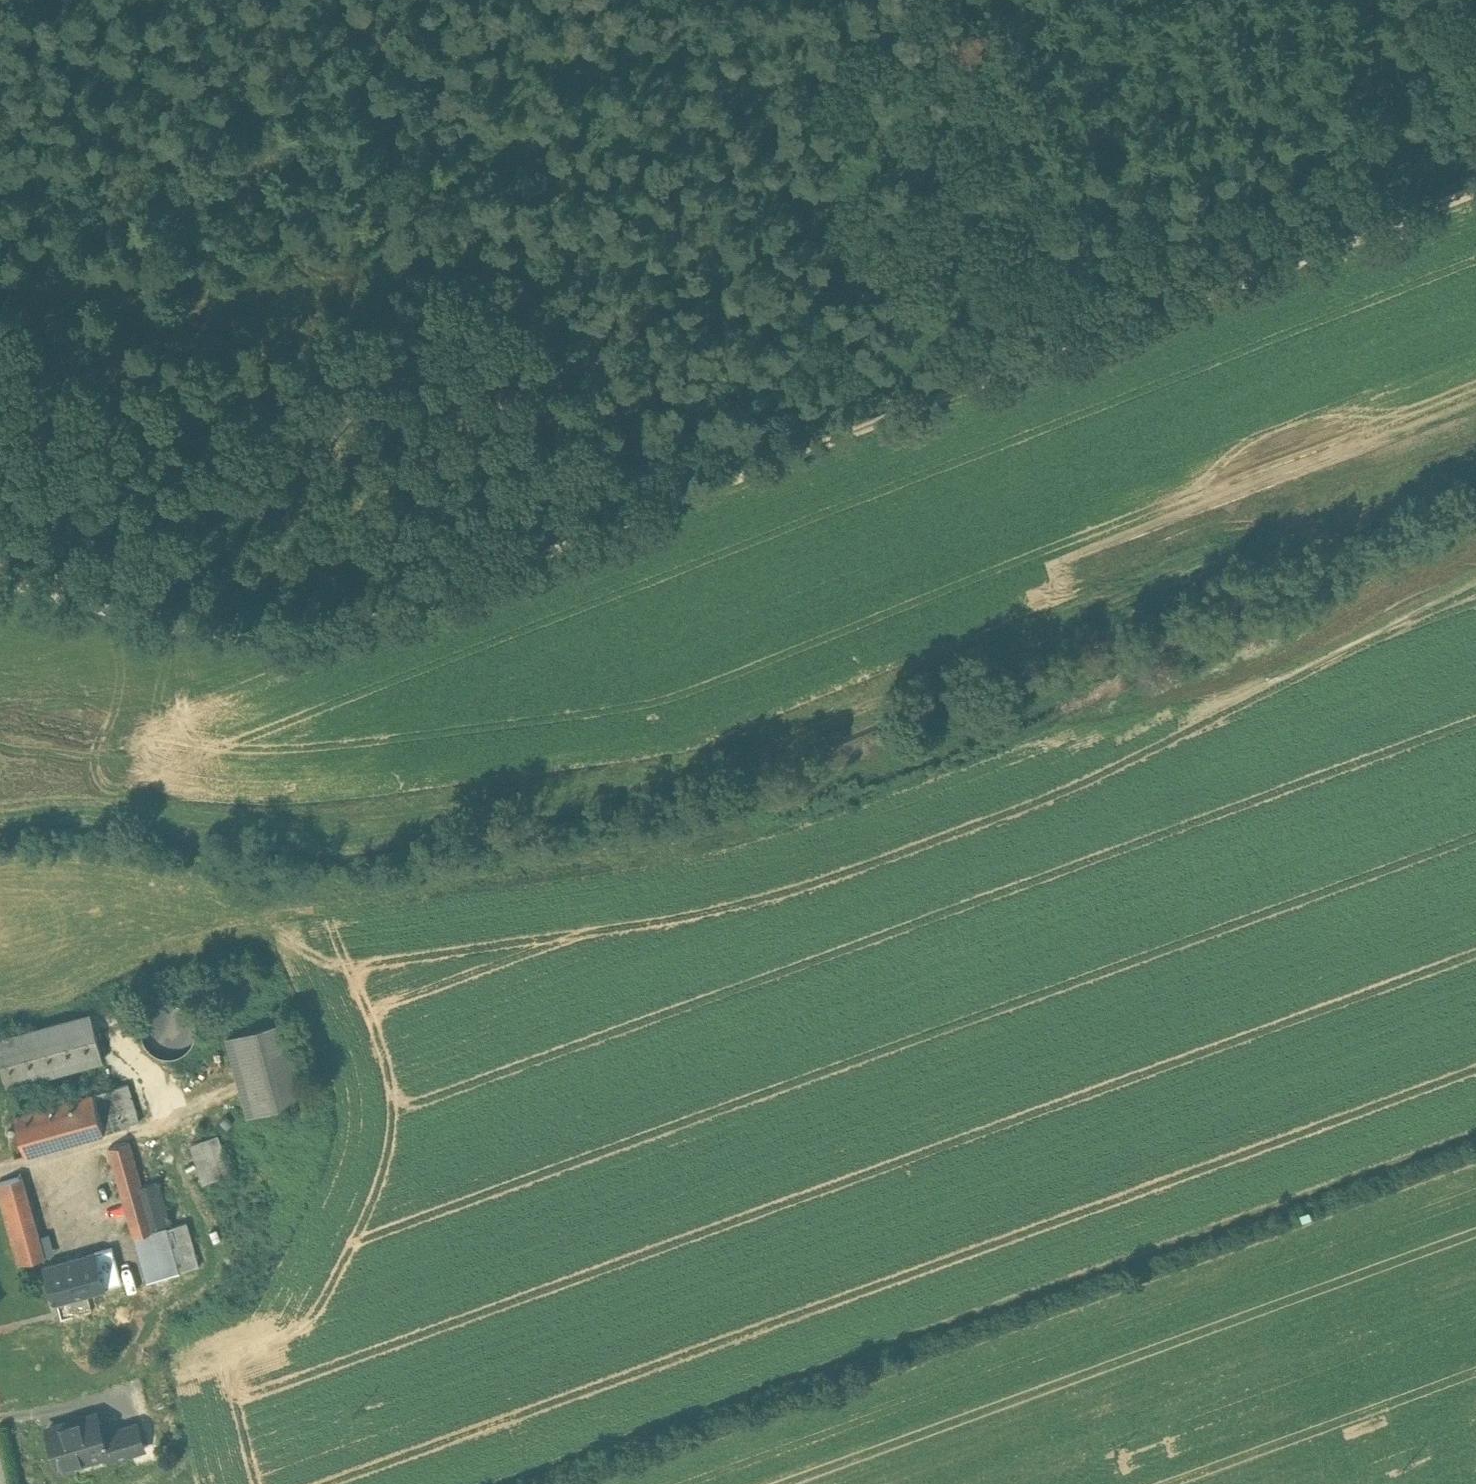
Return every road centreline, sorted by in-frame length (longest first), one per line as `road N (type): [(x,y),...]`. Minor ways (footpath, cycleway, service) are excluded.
road 1 (track): [(1475,190),(355,617),(279,636),(185,626),(0,576)]

